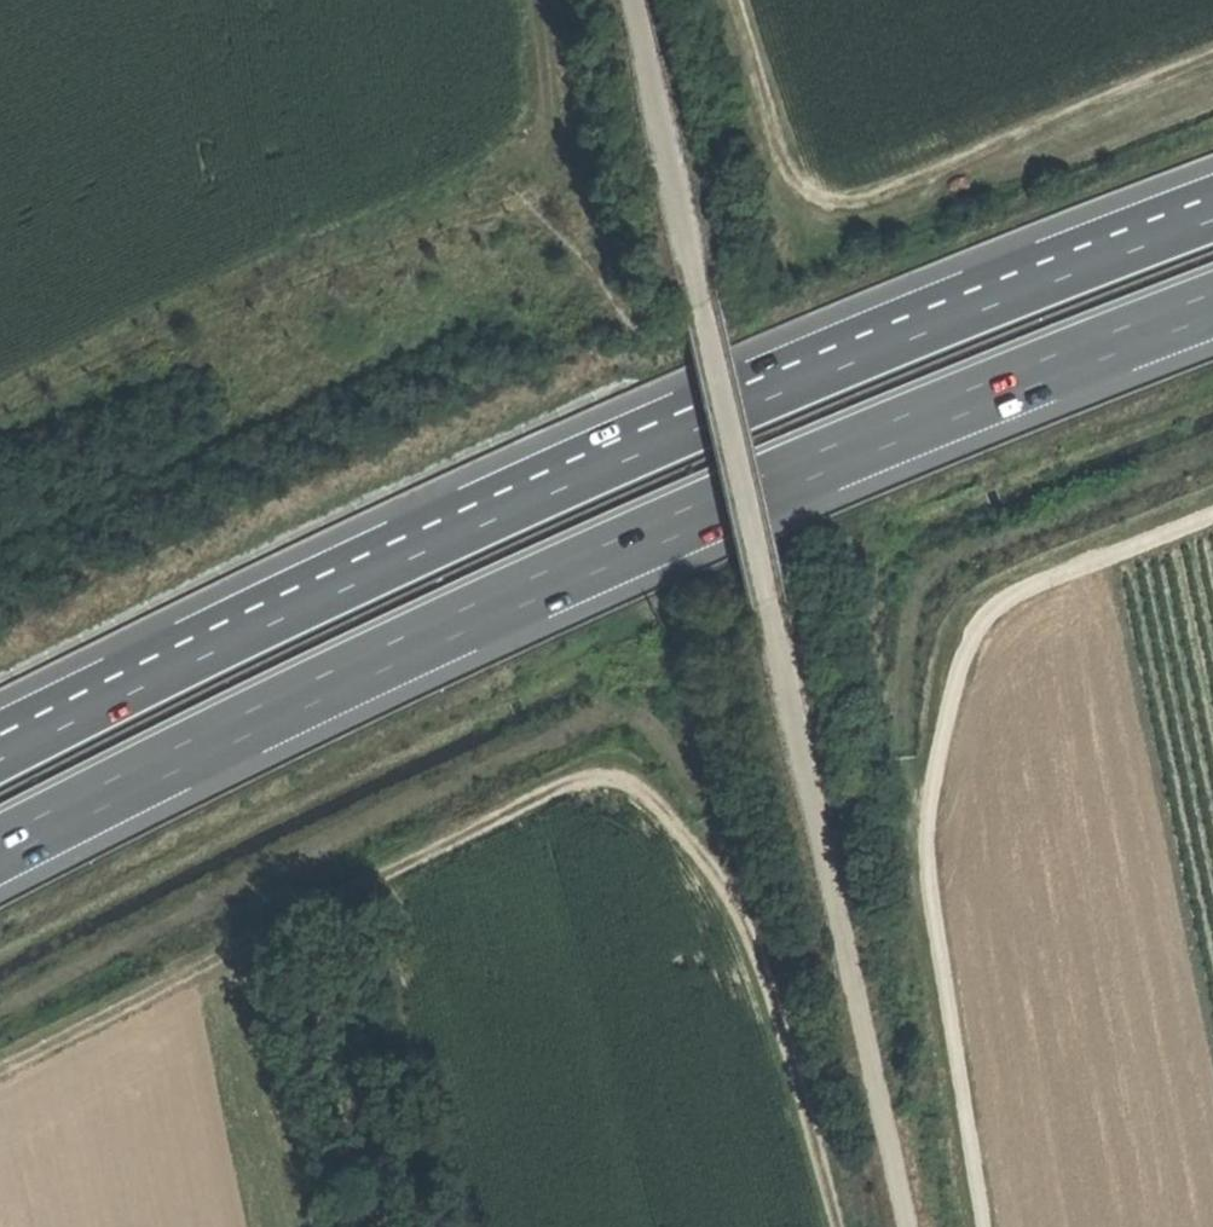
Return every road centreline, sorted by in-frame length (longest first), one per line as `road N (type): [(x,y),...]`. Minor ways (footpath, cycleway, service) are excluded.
road 1 (motorway): [(0,838),(566,561),(1212,293)]
road 2 (motorway): [(1212,222),(575,485),(269,625),(0,761)]
road 3 (track): [(638,0),(908,1226)]
road 4 (track): [(0,1073),(516,816),(597,790),(640,808),(676,841),(745,942),(837,1226)]
road 5 (track): [(1212,518),(1022,594),(977,628),(959,670),(927,841),(982,1226)]

